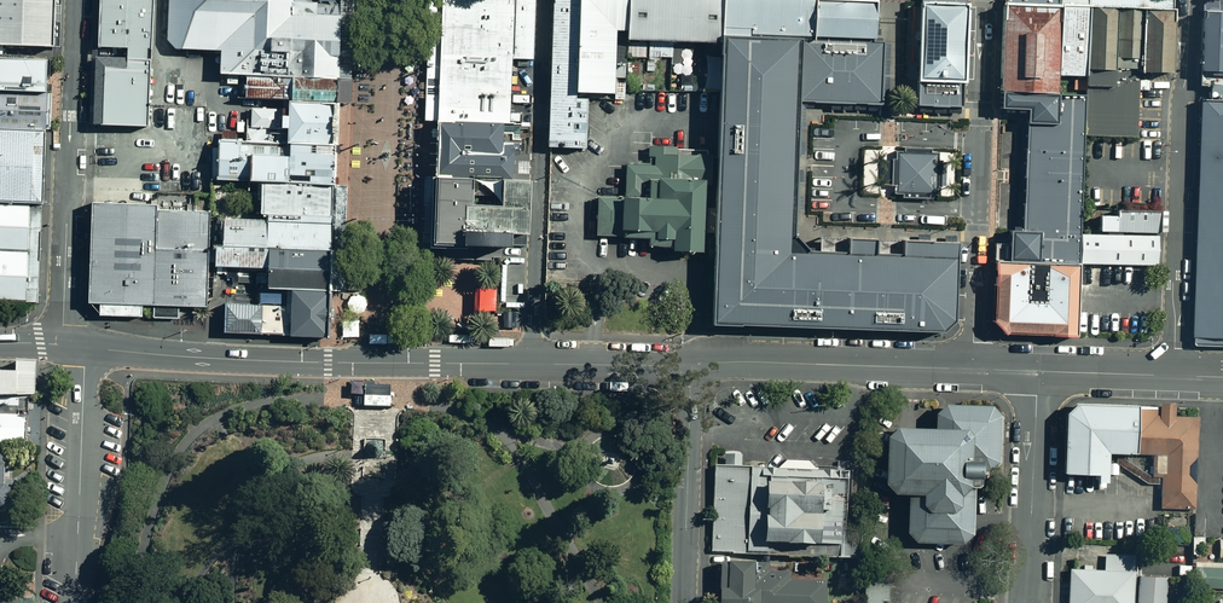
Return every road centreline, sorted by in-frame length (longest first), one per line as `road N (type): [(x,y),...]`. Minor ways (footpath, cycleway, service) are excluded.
road 1 (tertiary): [(73,347),(260,361),(691,364)]
road 2 (unclassified): [(1174,375),(1189,0)]
road 3 (unclassified): [(74,0),(63,306),(73,347)]
road 4 (unclassified): [(980,141),(848,137),(846,204),(977,209)]
road 5 (tertiary): [(691,364),(972,369)]
road 6 (residential): [(73,347),(83,394),(75,602)]
road 7 (residential): [(683,602),(691,364)]
road 8 (residential): [(1027,602),(1037,371)]
road 9 (unclassified): [(977,209),(972,369)]
road 10 (unclassified): [(984,0),(980,141)]
road 11 (tertiary): [(1037,371),(1174,375)]

